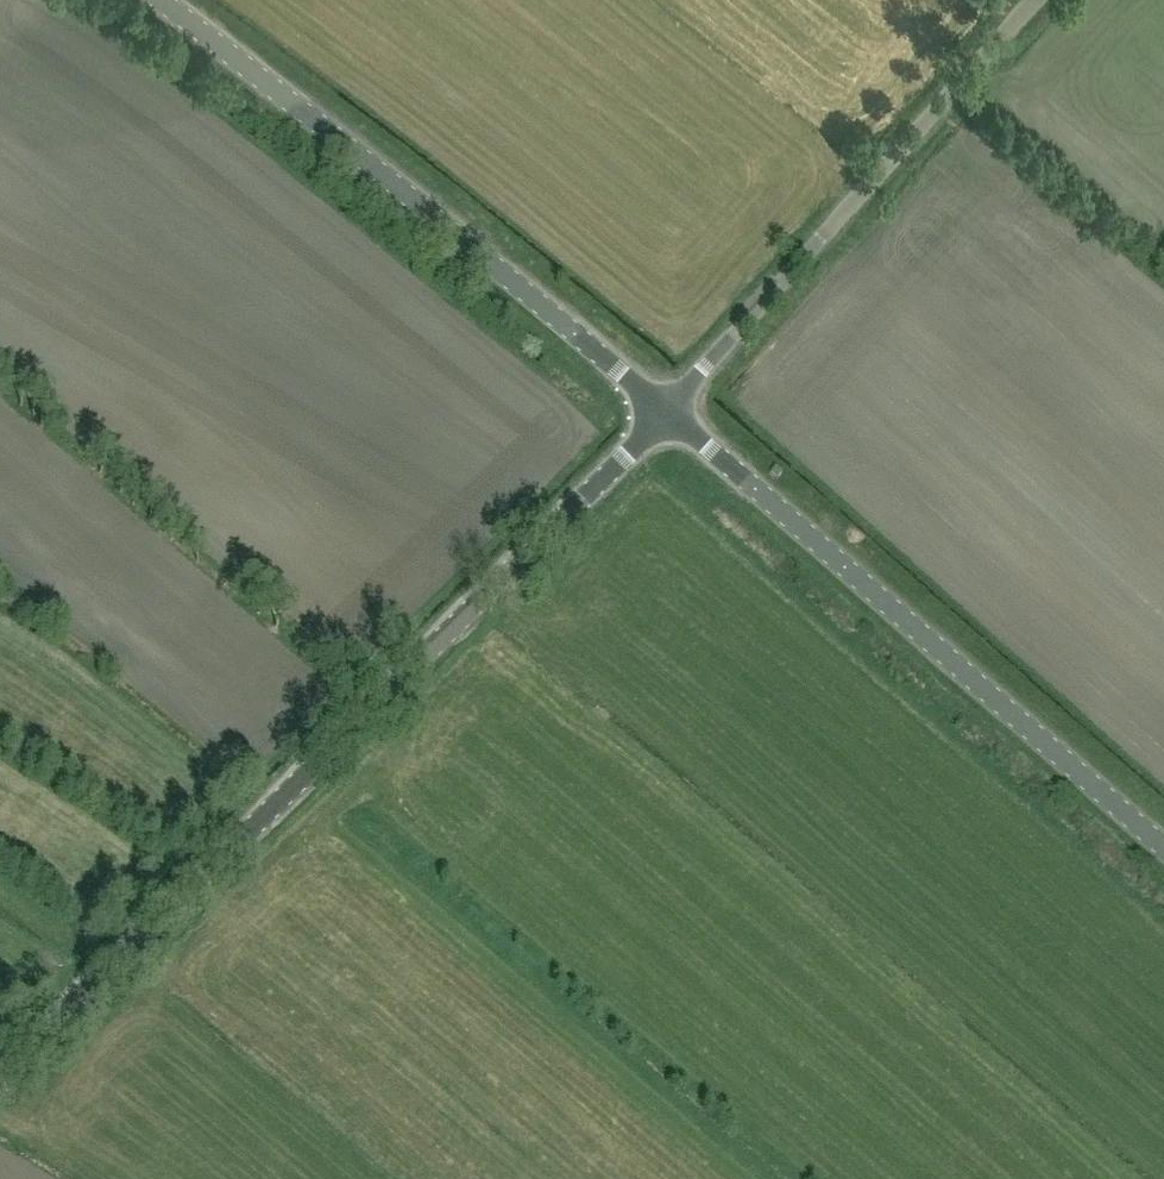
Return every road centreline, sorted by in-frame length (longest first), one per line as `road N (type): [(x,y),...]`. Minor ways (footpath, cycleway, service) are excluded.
road 1 (unclassified): [(0,1086),(673,410)]
road 2 (tertiary): [(673,410),(154,0)]
road 3 (tertiary): [(1163,842),(673,410)]
road 4 (unclassified): [(673,410),(1038,0)]

